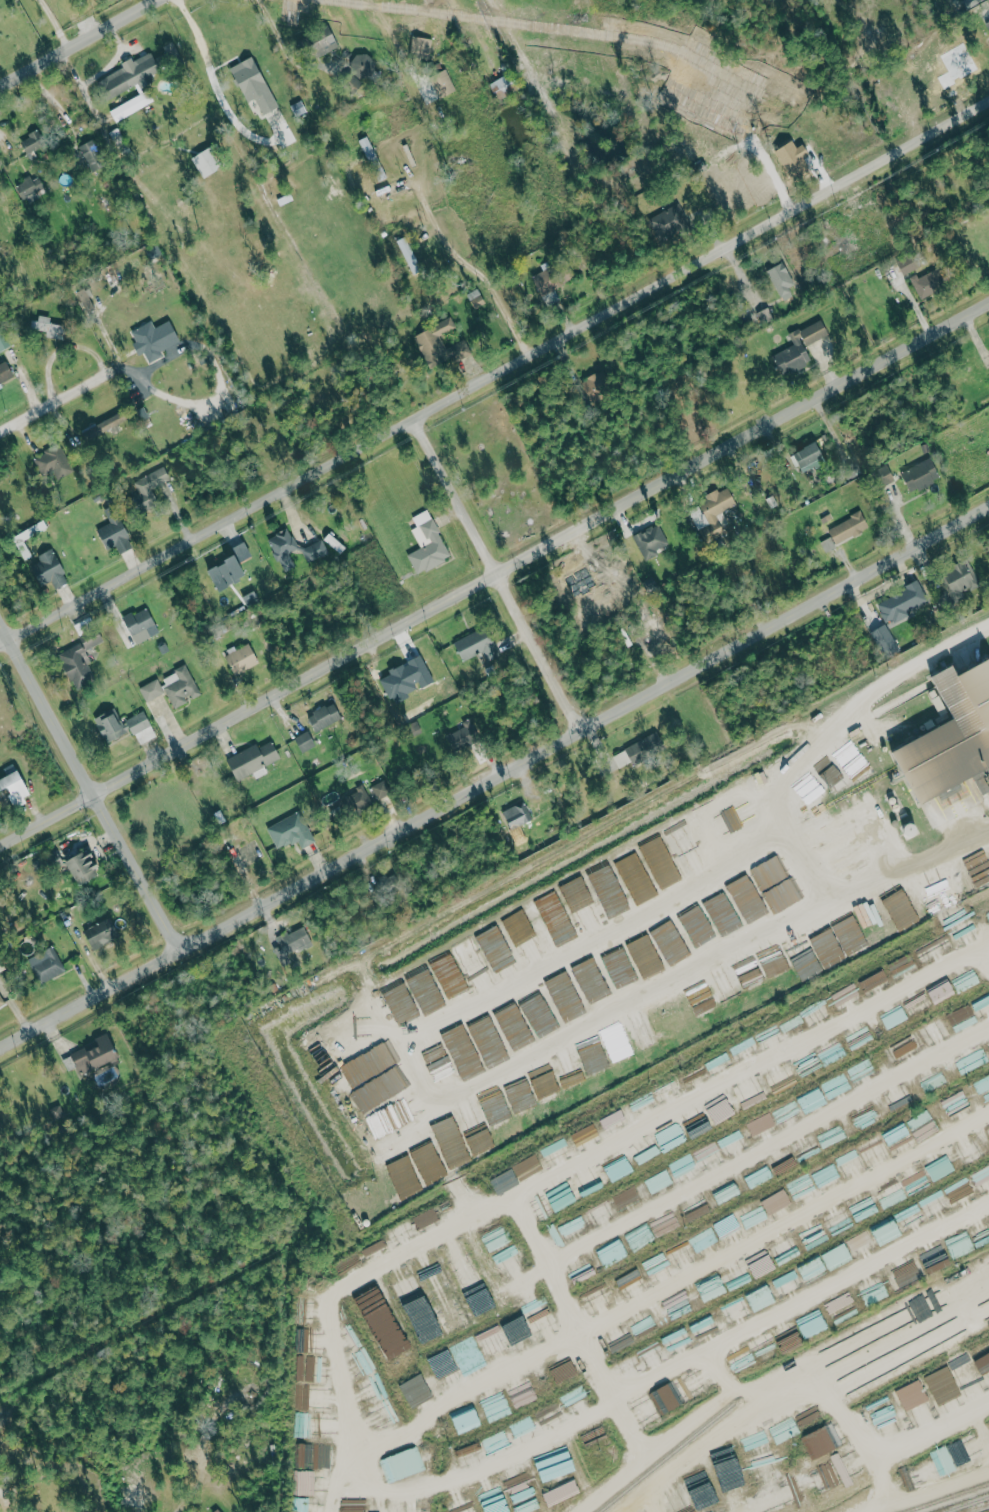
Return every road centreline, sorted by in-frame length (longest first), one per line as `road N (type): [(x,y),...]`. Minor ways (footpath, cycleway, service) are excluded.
road 1 (residential): [(0,844),(988,298)]
road 2 (residential): [(0,1046),(988,503)]
road 3 (residential): [(0,641),(988,101)]
road 4 (residential): [(583,726),(404,383)]
road 5 (residential): [(181,947),(0,616)]
road 6 (residential): [(0,87),(160,0)]
road 7 (residential): [(113,371),(0,433)]

